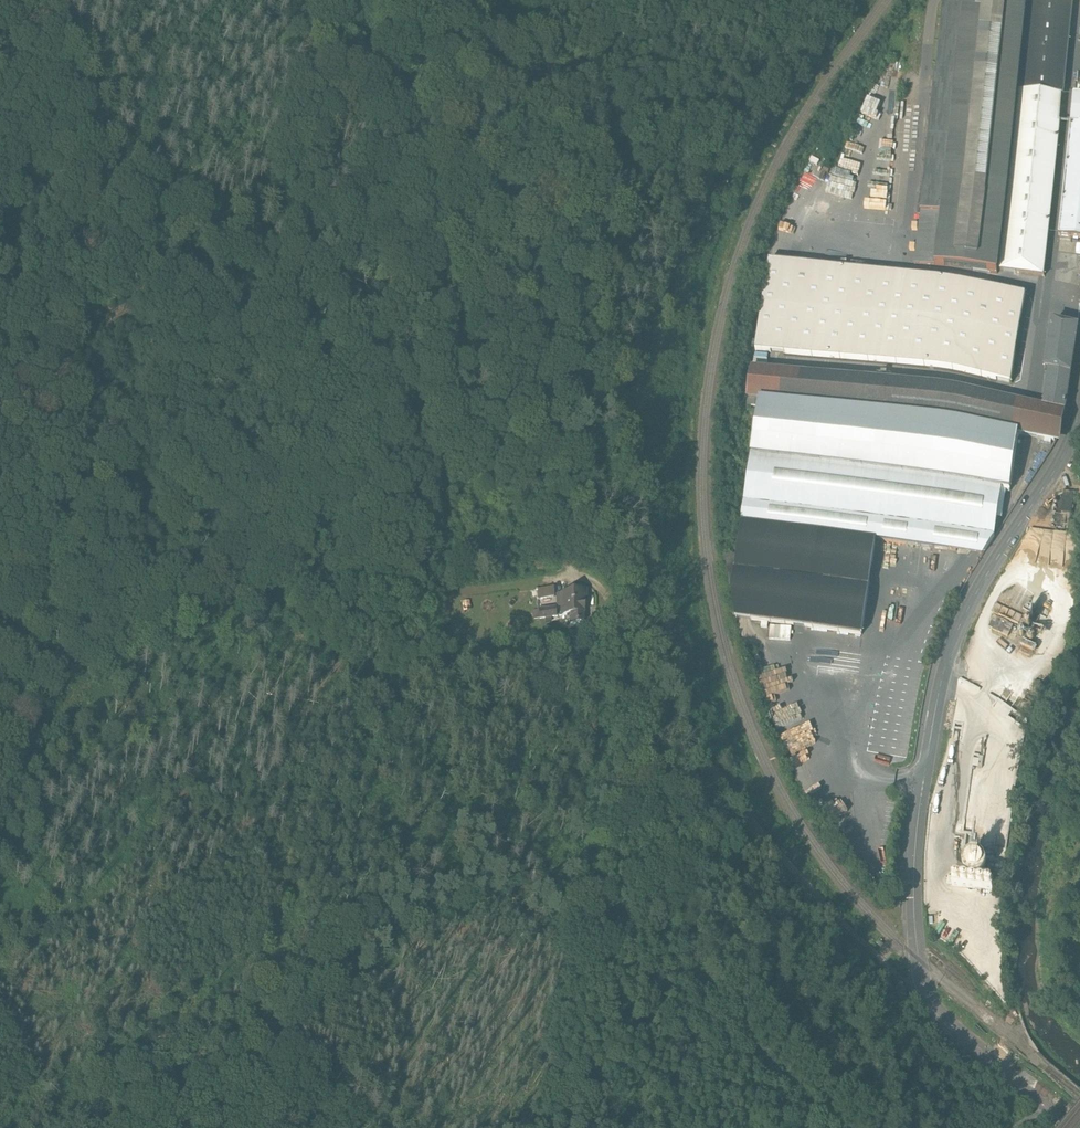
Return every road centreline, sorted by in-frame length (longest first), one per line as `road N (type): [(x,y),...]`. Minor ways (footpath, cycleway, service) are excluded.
road 1 (track): [(96,665),(135,634),(307,582),(593,574),(605,582),(648,717),(713,765),(847,946),(910,981),(918,958)]
road 2 (secondary): [(1079,1122),(931,1001),(909,911),(944,667),(967,610),(1067,449),(1079,410)]
road 3 (track): [(89,1127),(573,854)]
road 4 (track): [(620,632),(517,1127)]
road 5 (track): [(307,582),(448,389),(462,324)]

